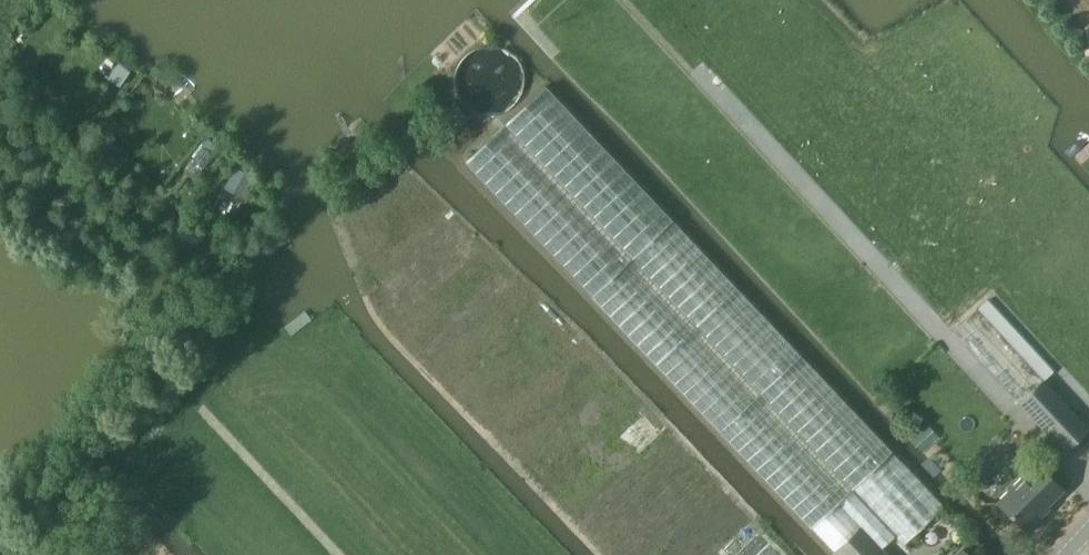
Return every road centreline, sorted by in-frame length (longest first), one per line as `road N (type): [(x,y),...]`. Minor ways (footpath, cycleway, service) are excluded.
road 1 (track): [(1016,420),(630,0)]
road 2 (track): [(338,554),(206,412)]

